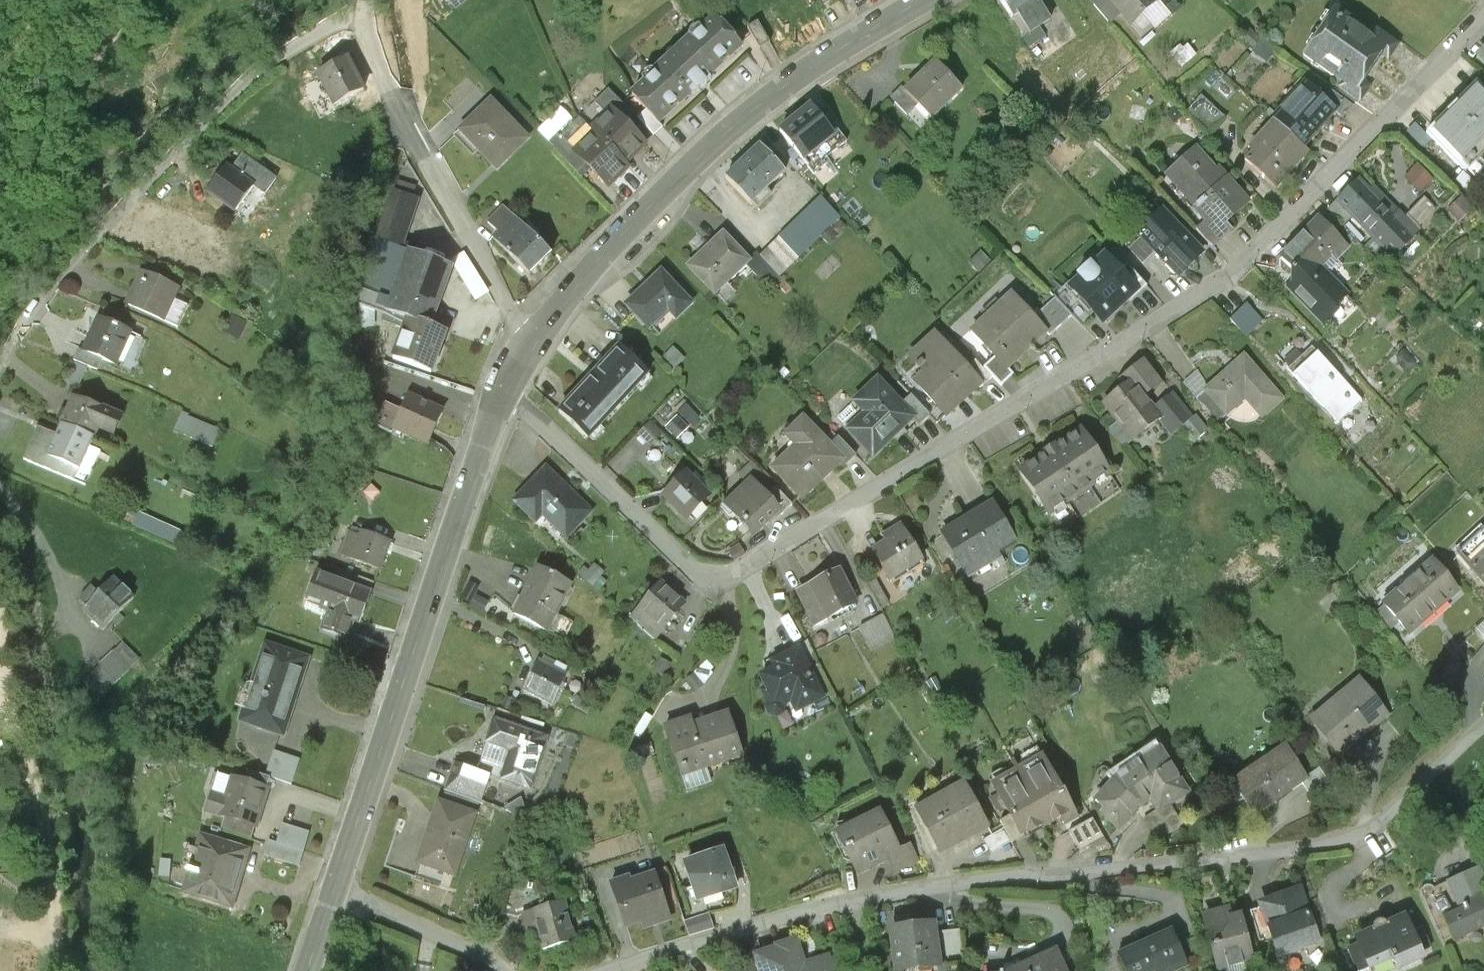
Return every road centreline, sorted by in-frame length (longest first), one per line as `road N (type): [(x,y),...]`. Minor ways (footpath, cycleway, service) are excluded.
road 1 (residential): [(504,395),(689,570),(725,580),(1233,273),(1483,15)]
road 2 (residential): [(1483,725),(1364,831),(1194,860),(950,884),(775,921),(617,970)]
road 3 (residential): [(533,343),(473,248),(360,22),(280,59),(164,164),(0,358)]
road 4 (secondary): [(504,395),(336,895)]
road 5 (secondary): [(921,0),(733,128),(570,293),(533,343)]
road 6 (residential): [(336,895),(469,949),(501,970)]

